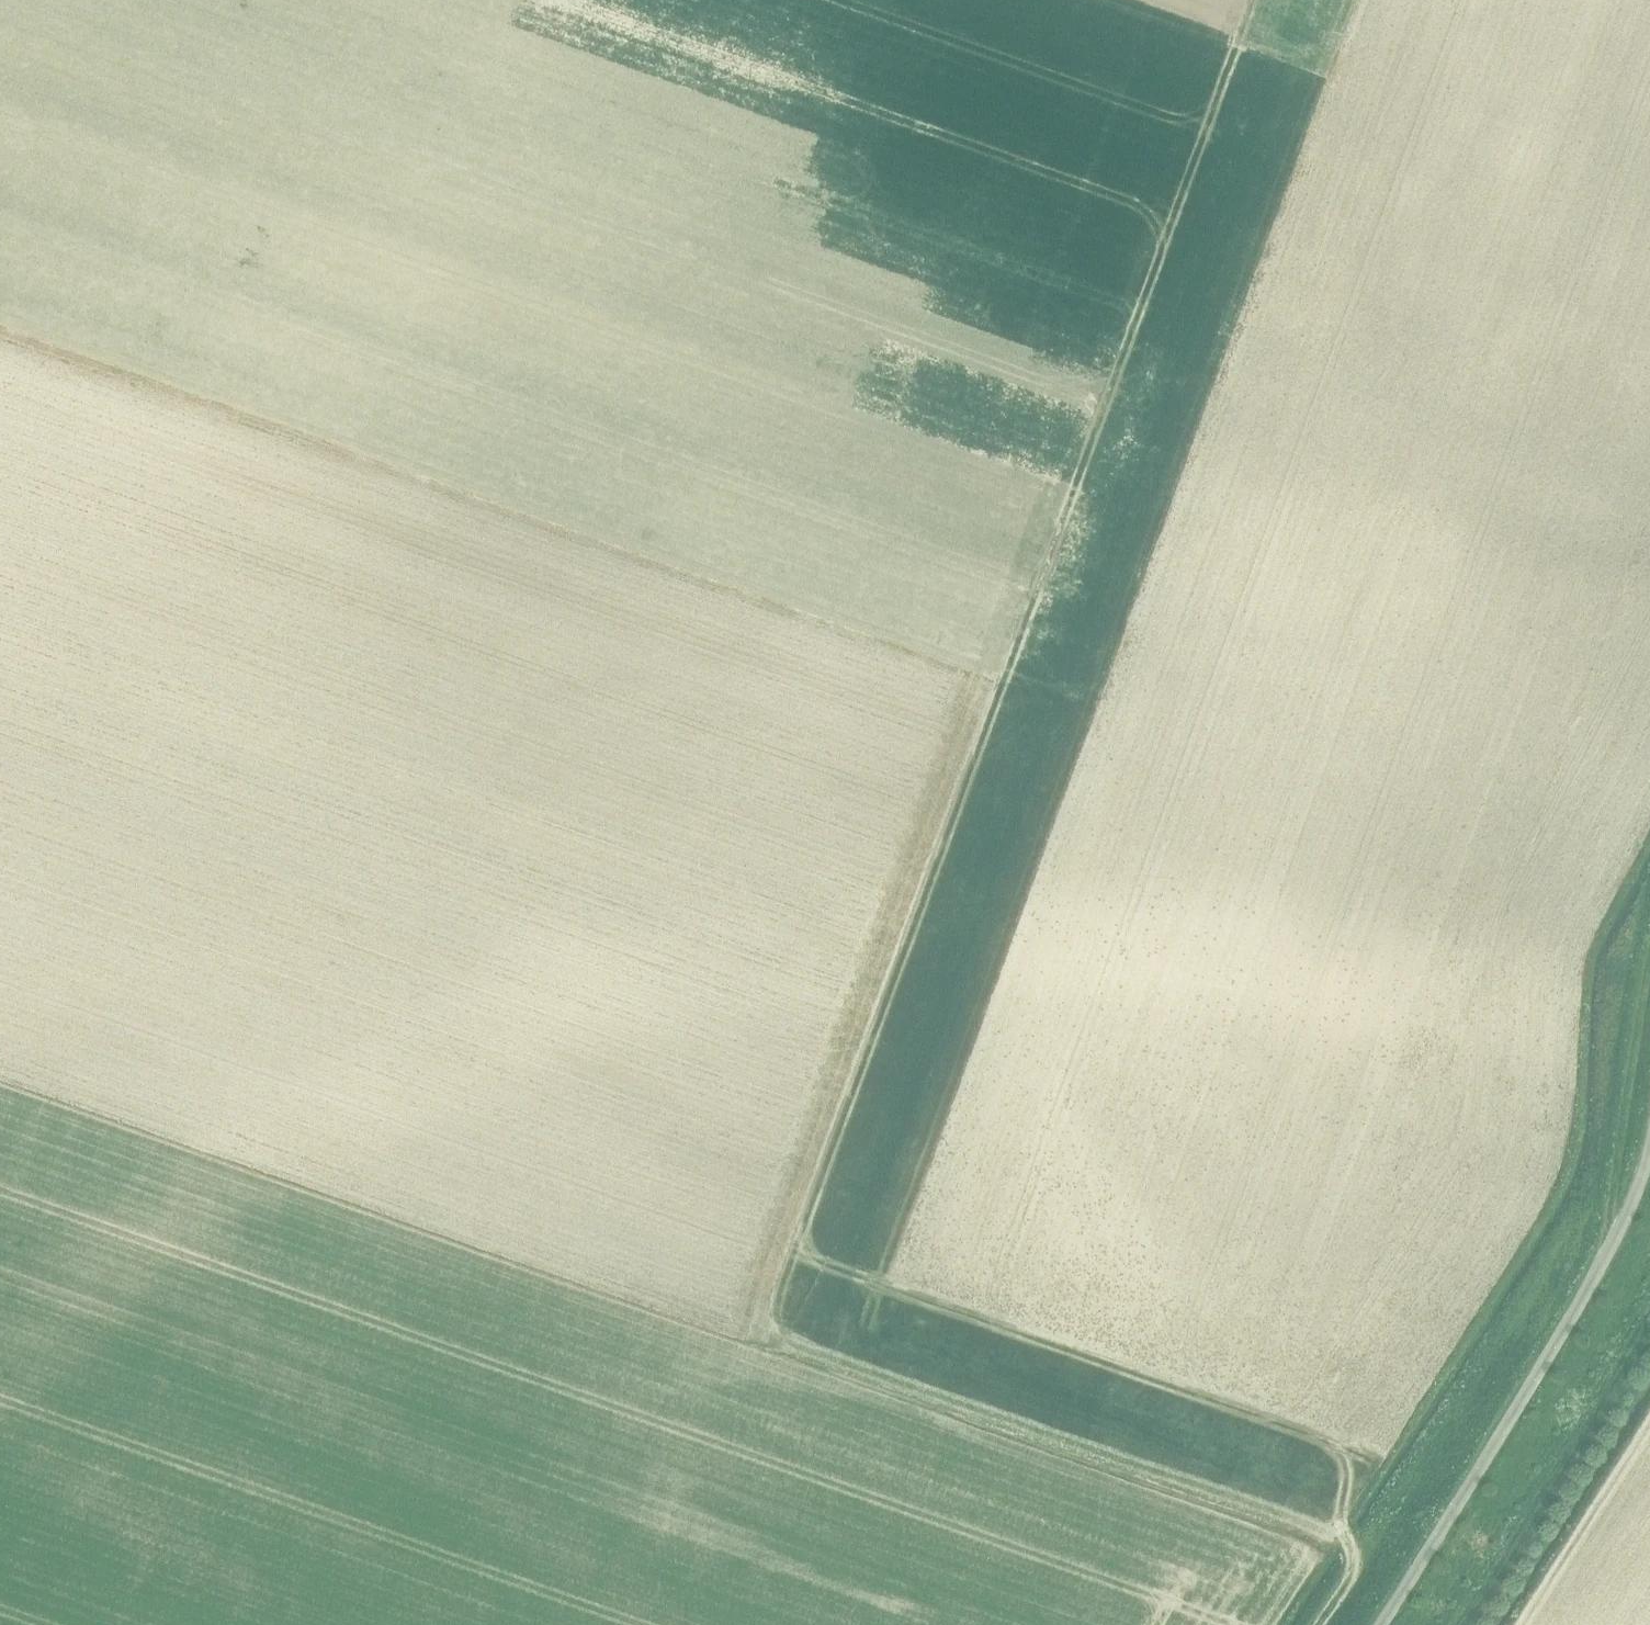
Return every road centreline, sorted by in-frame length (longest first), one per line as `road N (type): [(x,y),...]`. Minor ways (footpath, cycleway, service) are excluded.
road 1 (unclassified): [(1379,1624),(1497,1441),(1649,1154)]

